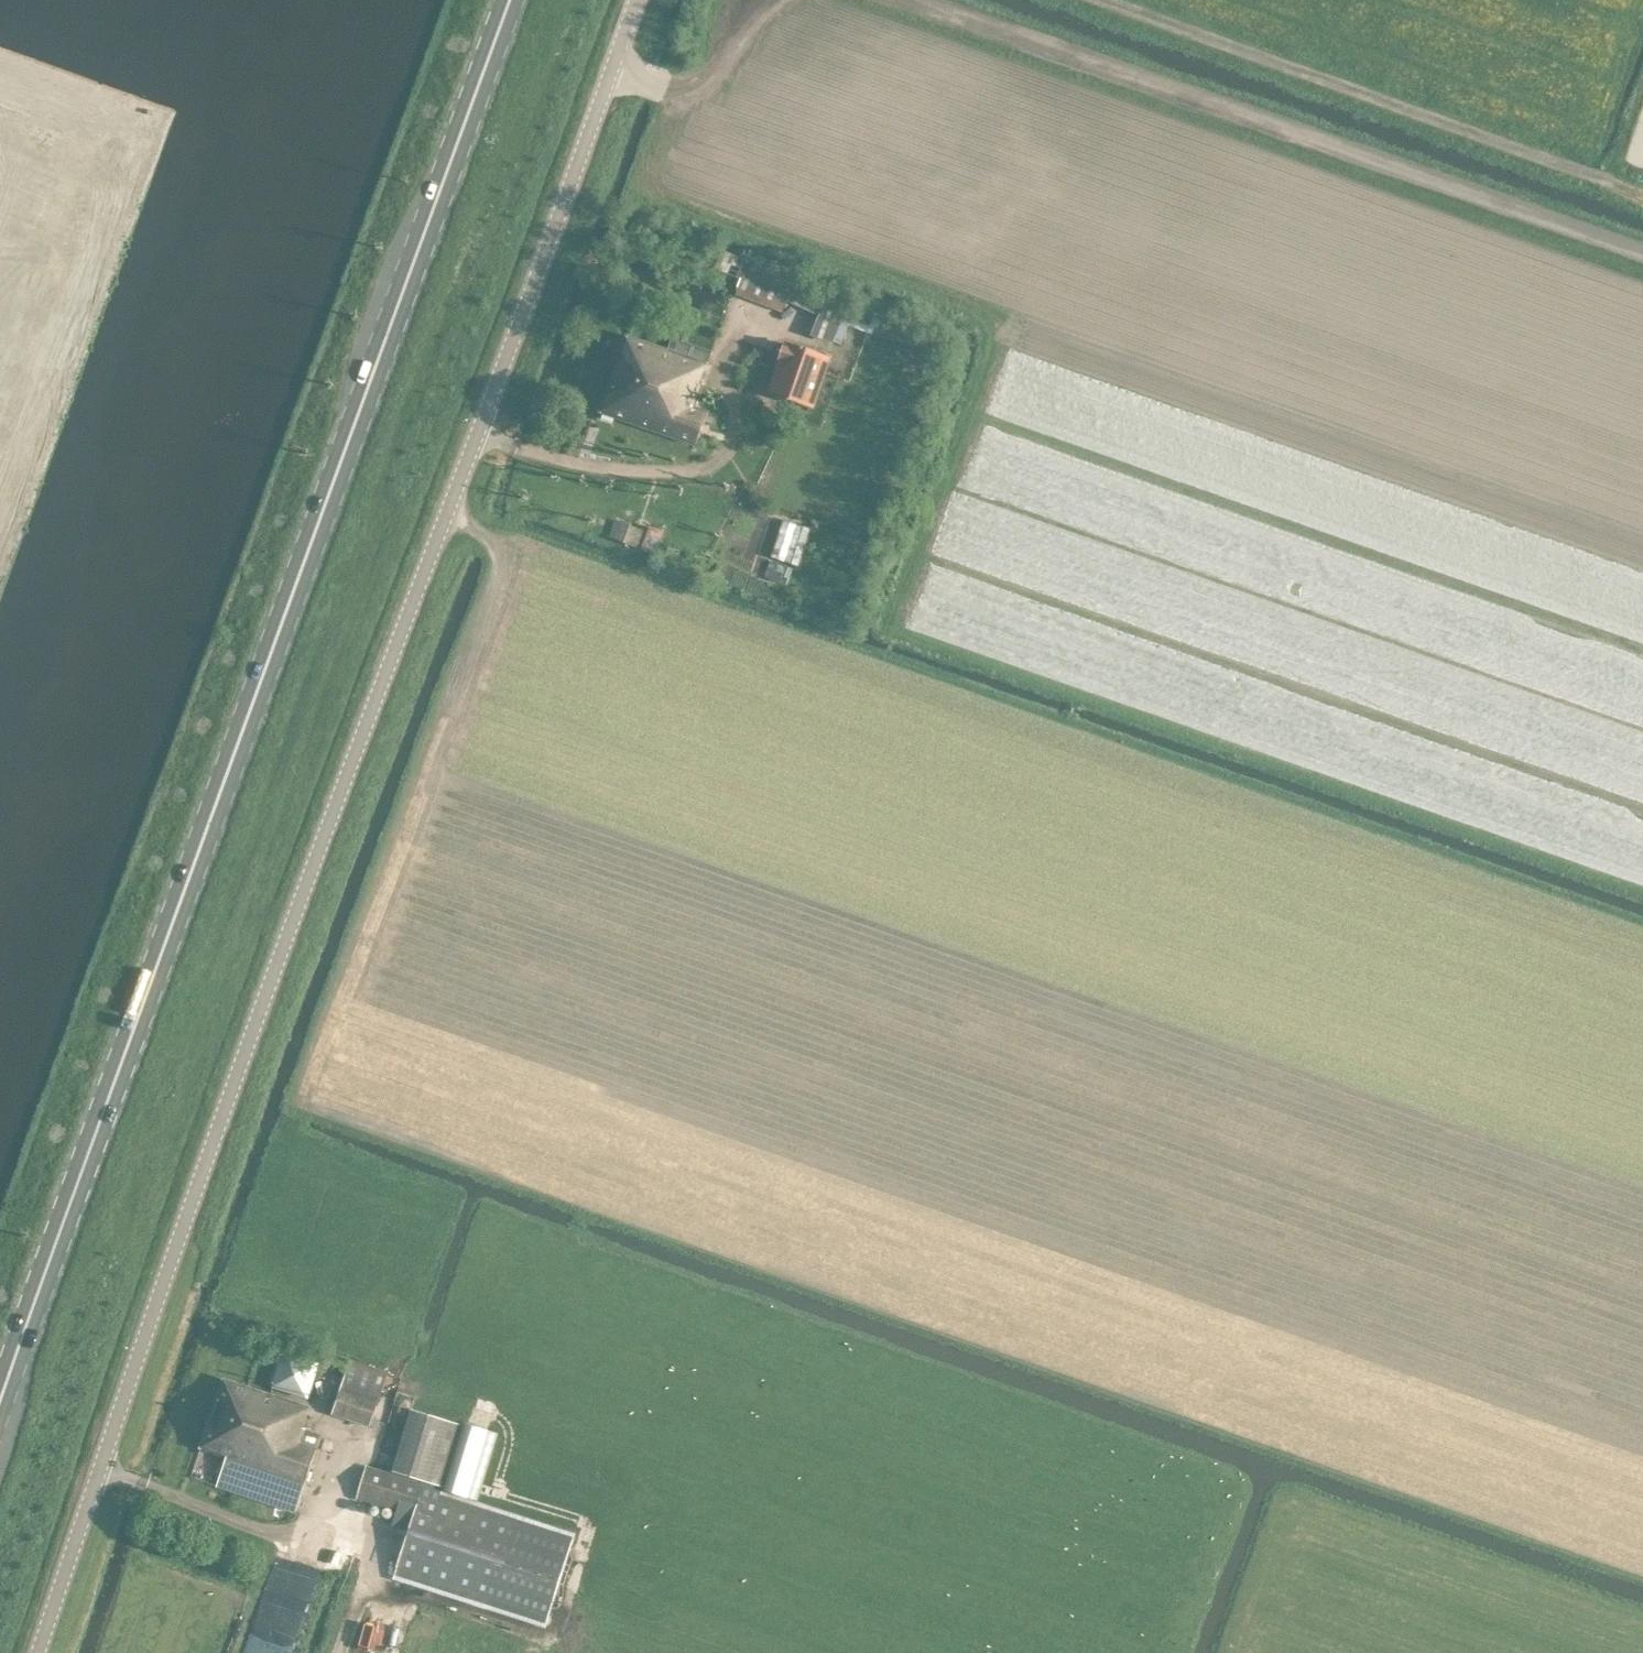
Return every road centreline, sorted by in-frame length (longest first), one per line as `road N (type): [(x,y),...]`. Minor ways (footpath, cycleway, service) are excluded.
road 1 (unclassified): [(39,1652),(154,1308),(635,0)]
road 2 (primary): [(0,1404),(512,0)]
road 3 (track): [(904,0),(1642,253)]
road 4 (track): [(334,1652),(380,1533),(322,1511),(287,1533)]
road 5 (track): [(612,64),(691,86),(723,69),(767,0)]
road 6 (unclassified): [(139,134),(0,84)]

